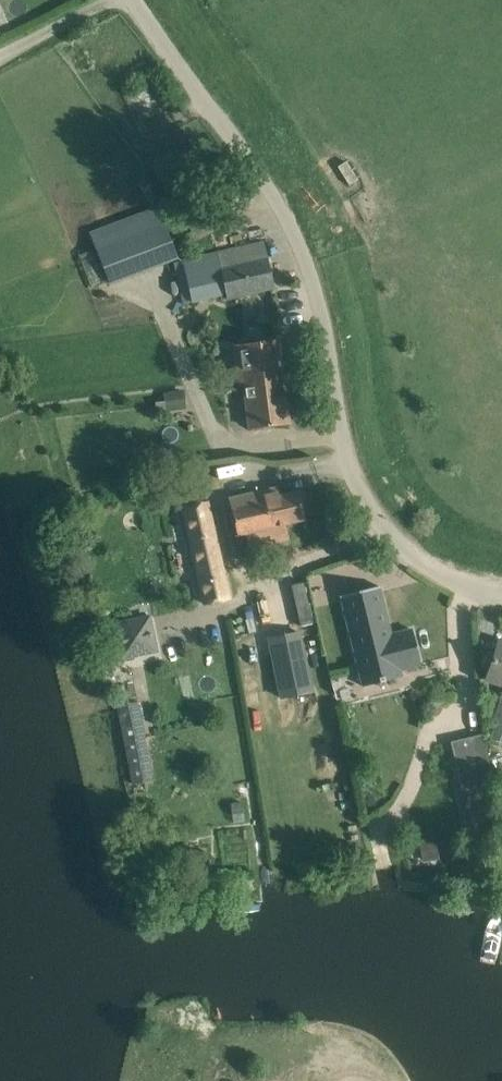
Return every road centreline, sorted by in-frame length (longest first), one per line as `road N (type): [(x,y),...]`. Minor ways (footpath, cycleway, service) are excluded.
road 1 (unclassified): [(501,595),(445,576),(402,546),(367,504),(341,436),(309,267),(283,214),(132,0)]

